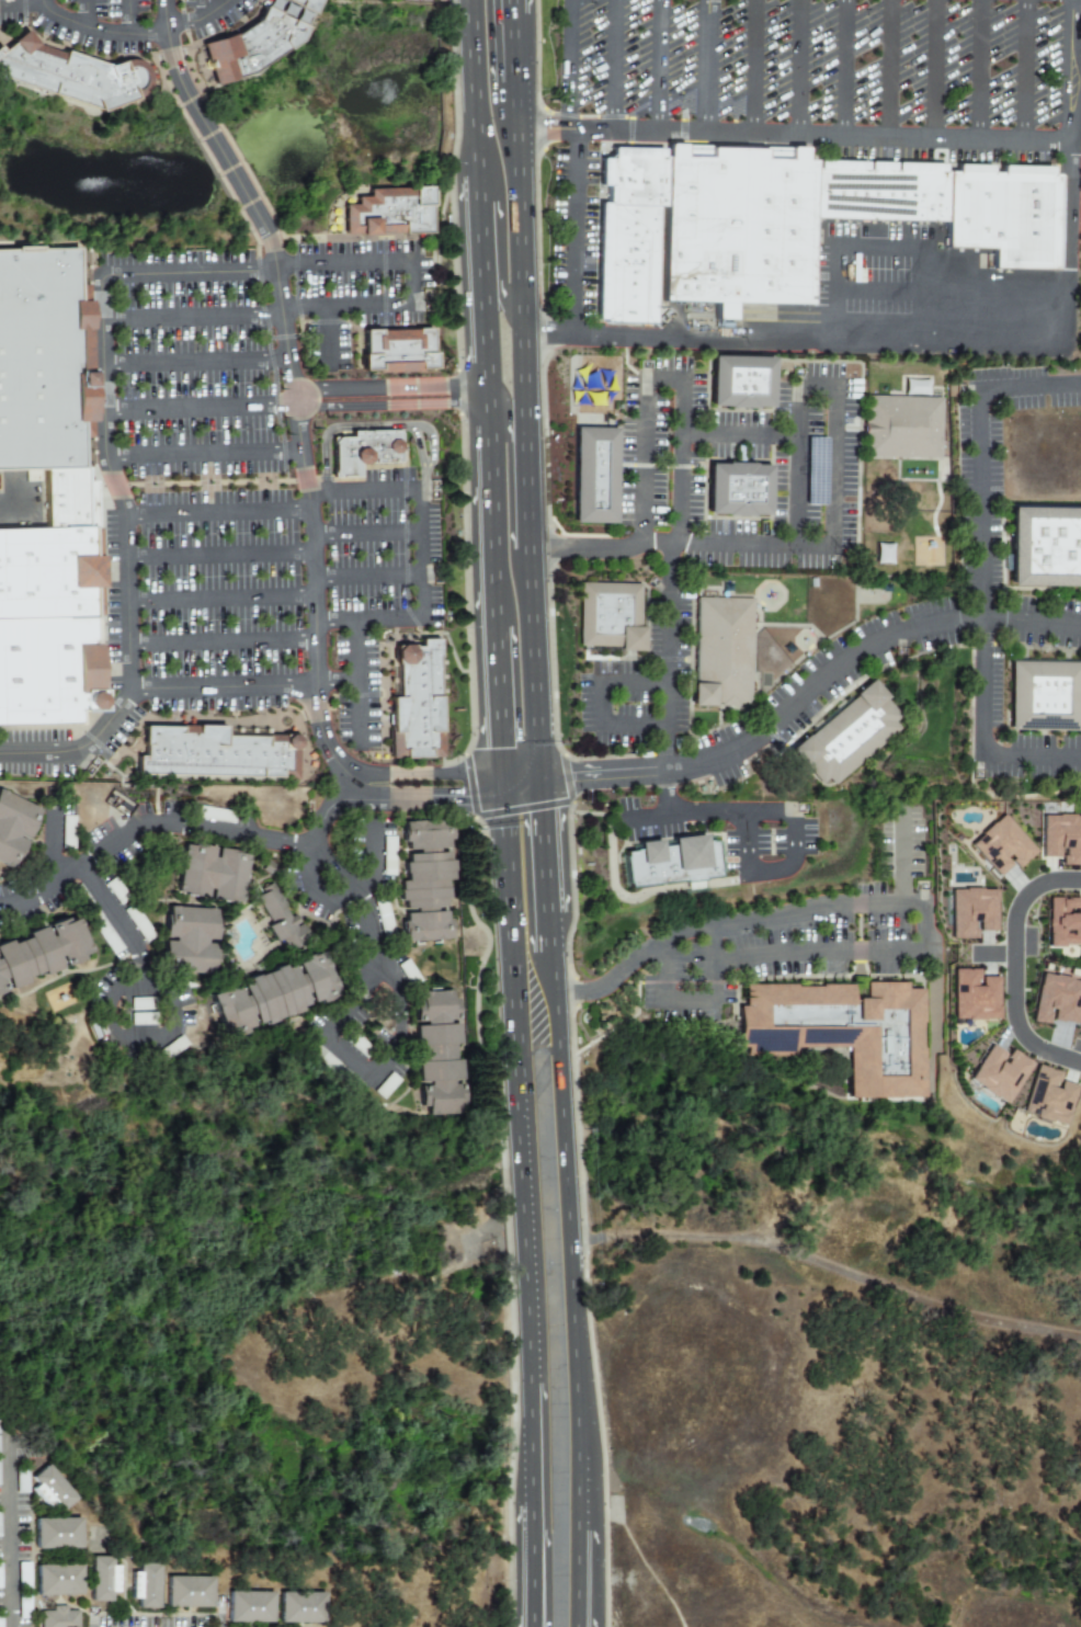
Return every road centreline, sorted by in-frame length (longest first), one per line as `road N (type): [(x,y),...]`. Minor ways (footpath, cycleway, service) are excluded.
road 1 (primary): [(538,771),(514,82)]
road 2 (primary): [(492,787),(527,1384)]
road 3 (primary): [(578,1454),(549,955)]
road 4 (residential): [(82,866),(137,941),(141,959),(115,994),(110,1022),(127,1036),(161,1038),(175,1016),(172,999),(135,974)]
road 5 (residential): [(1080,1067),(1033,1045),(1017,999),(1024,907),(1046,886),(1080,883)]
road 6 (primary): [(530,606),(511,551),(507,409),(482,388)]
road 7 (primary): [(483,411),(488,624)]
road 8 (primary): [(465,0),(470,175)]
road 9 (primary): [(580,1619),(578,1454)]
road 10 (primary): [(473,232),(482,388)]
road 11 (primary): [(488,624),(491,773)]
road 12 (primary): [(527,1384),(527,1506)]
road 13 (primary): [(546,914),(539,794)]

